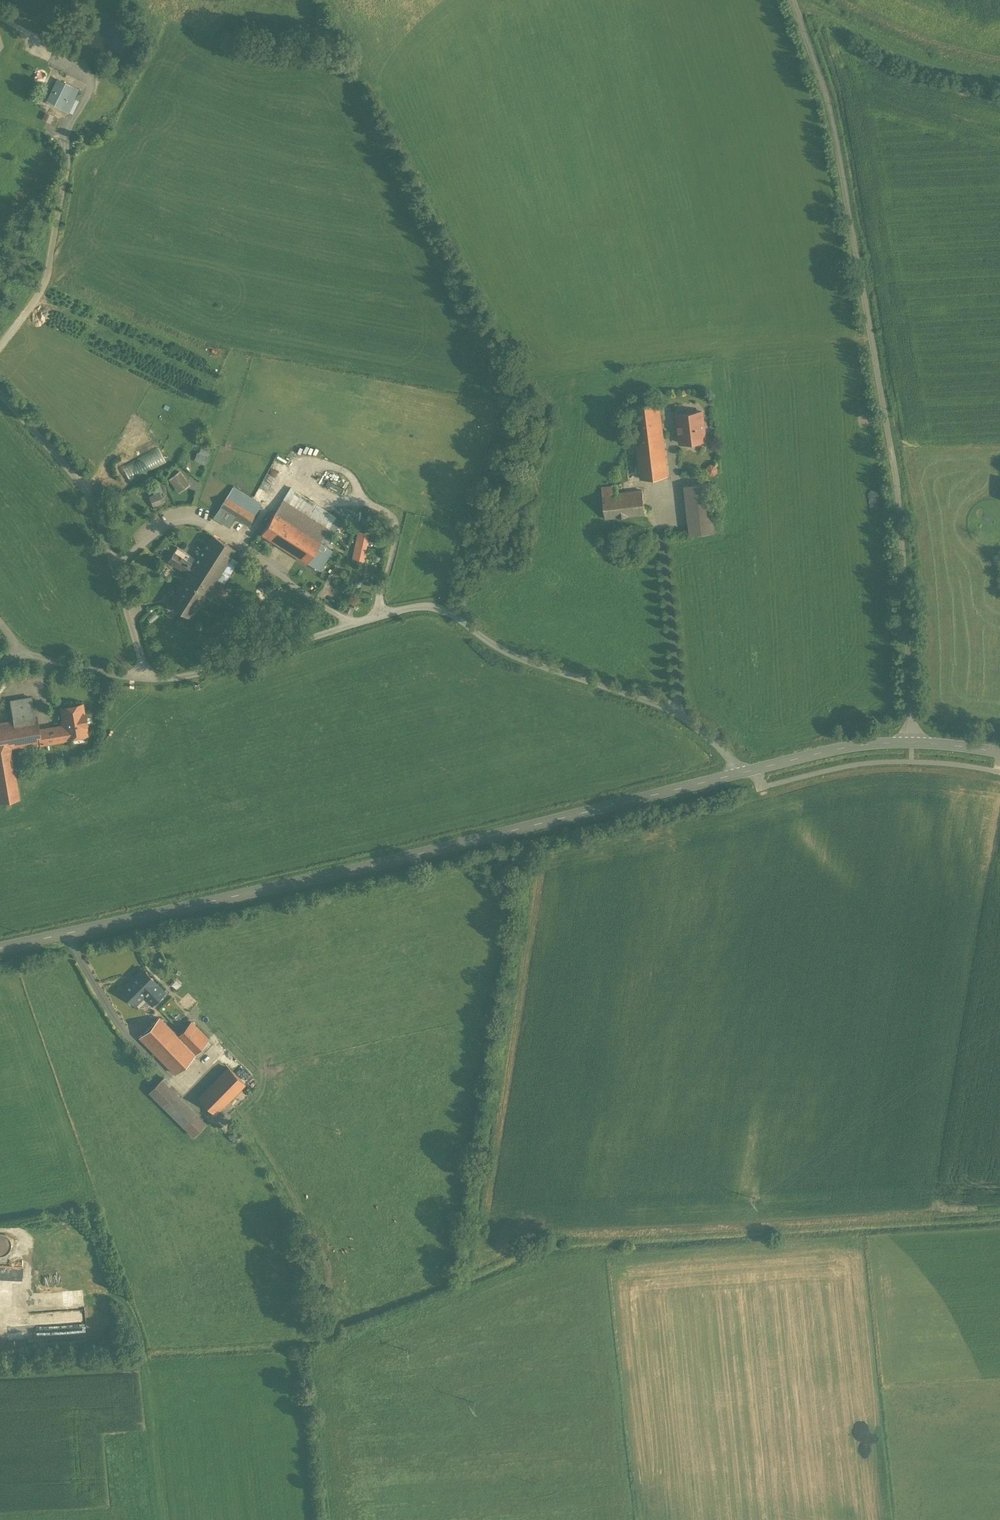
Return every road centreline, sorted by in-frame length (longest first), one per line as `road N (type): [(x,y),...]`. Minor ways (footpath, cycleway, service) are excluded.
road 1 (tertiary): [(0,947),(741,772)]
road 2 (unclassified): [(911,742),(898,496),(835,131),(797,0)]
road 3 (unclassified): [(741,772),(673,711),(517,656),(436,608),(348,625),(197,674),(142,678)]
road 4 (unclassified): [(0,391),(94,506),(142,678)]
road 5 (track): [(797,2),(913,62),(999,83)]
road 6 (tertiary): [(741,772),(838,748),(911,742)]
road 7 (unclassified): [(142,678),(28,655),(0,666)]

